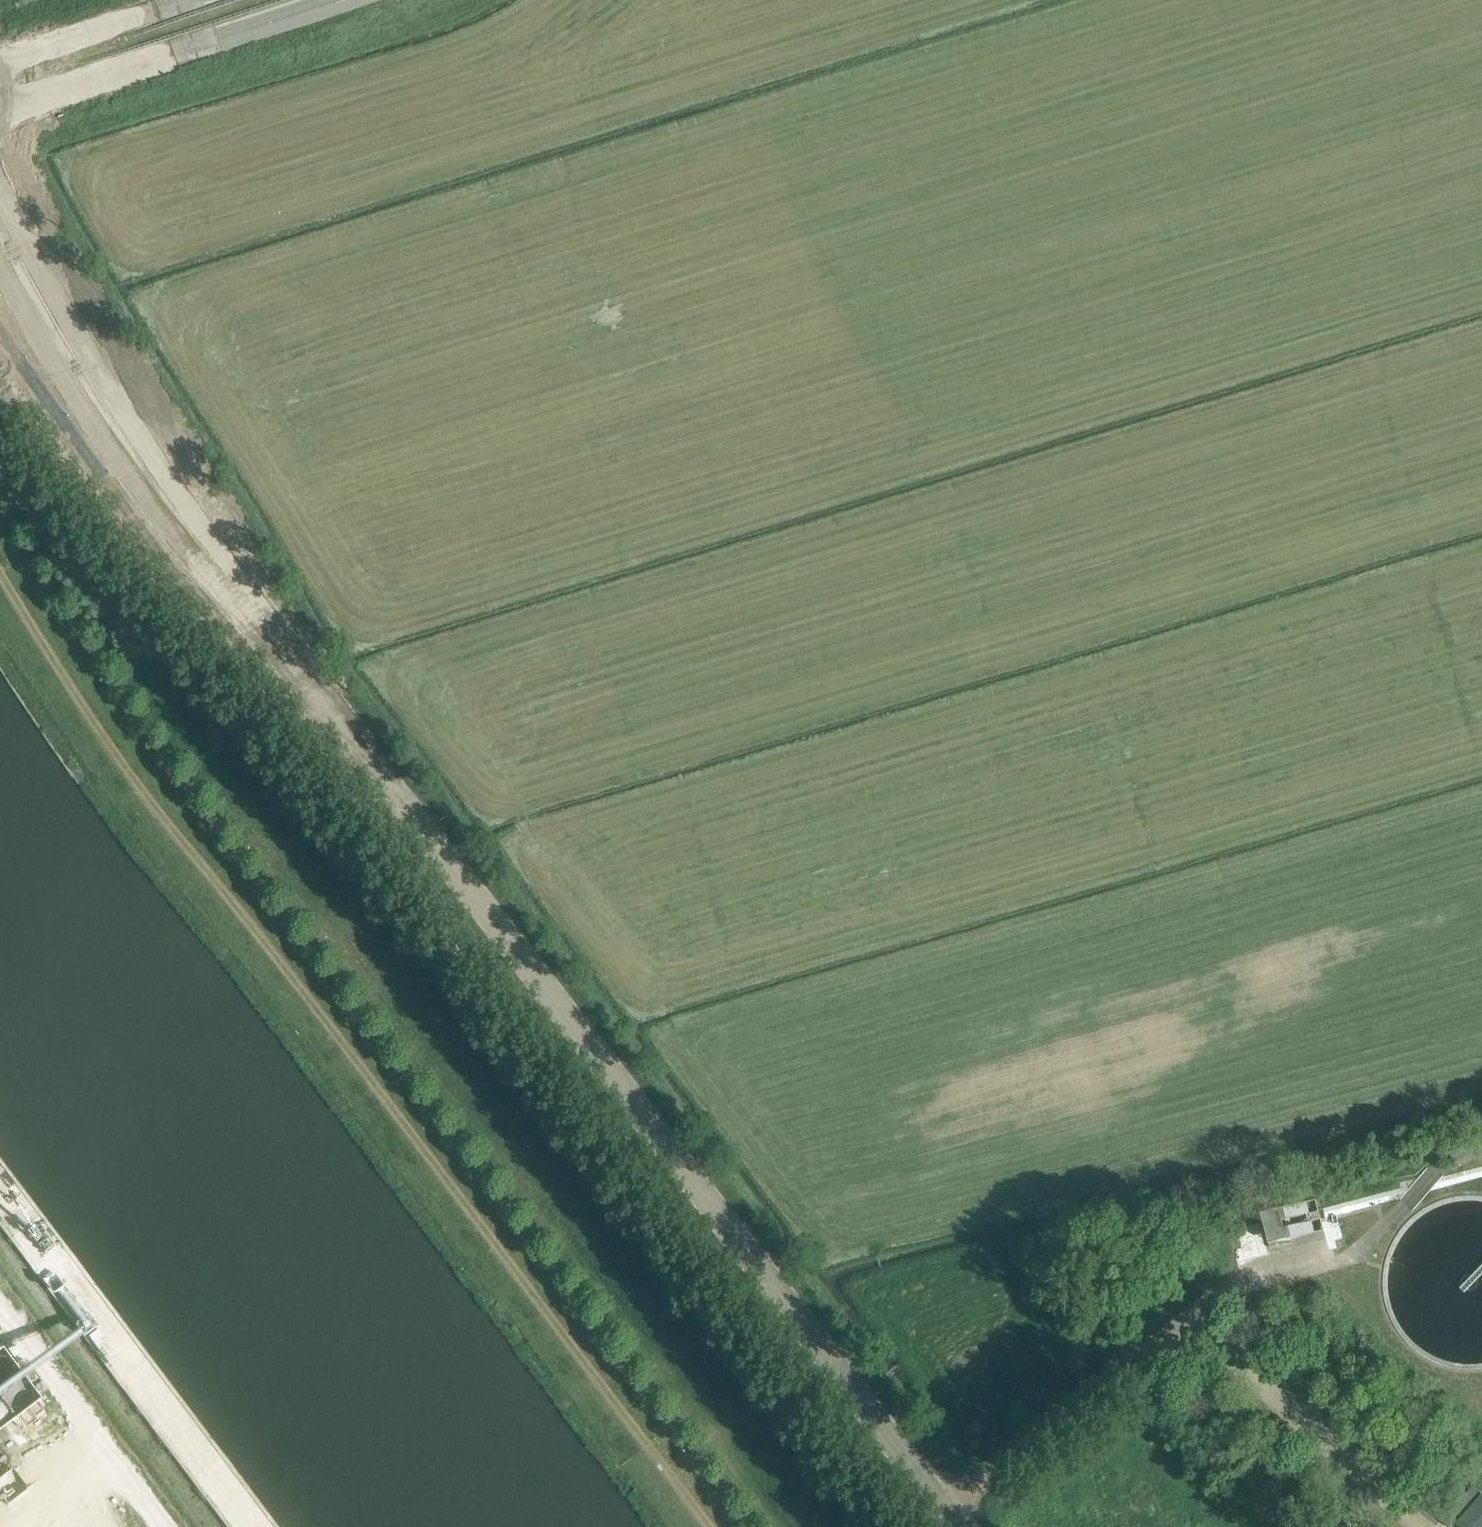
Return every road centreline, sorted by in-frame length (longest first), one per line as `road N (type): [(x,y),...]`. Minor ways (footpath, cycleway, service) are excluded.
road 1 (secondary): [(958,1526),(235,592)]
road 2 (secondary): [(235,592),(0,193)]
road 3 (secondary): [(0,263),(90,420),(197,562),(235,592)]
road 4 (motorway): [(2,106),(323,0)]
road 5 (motorway): [(188,0),(0,63)]

